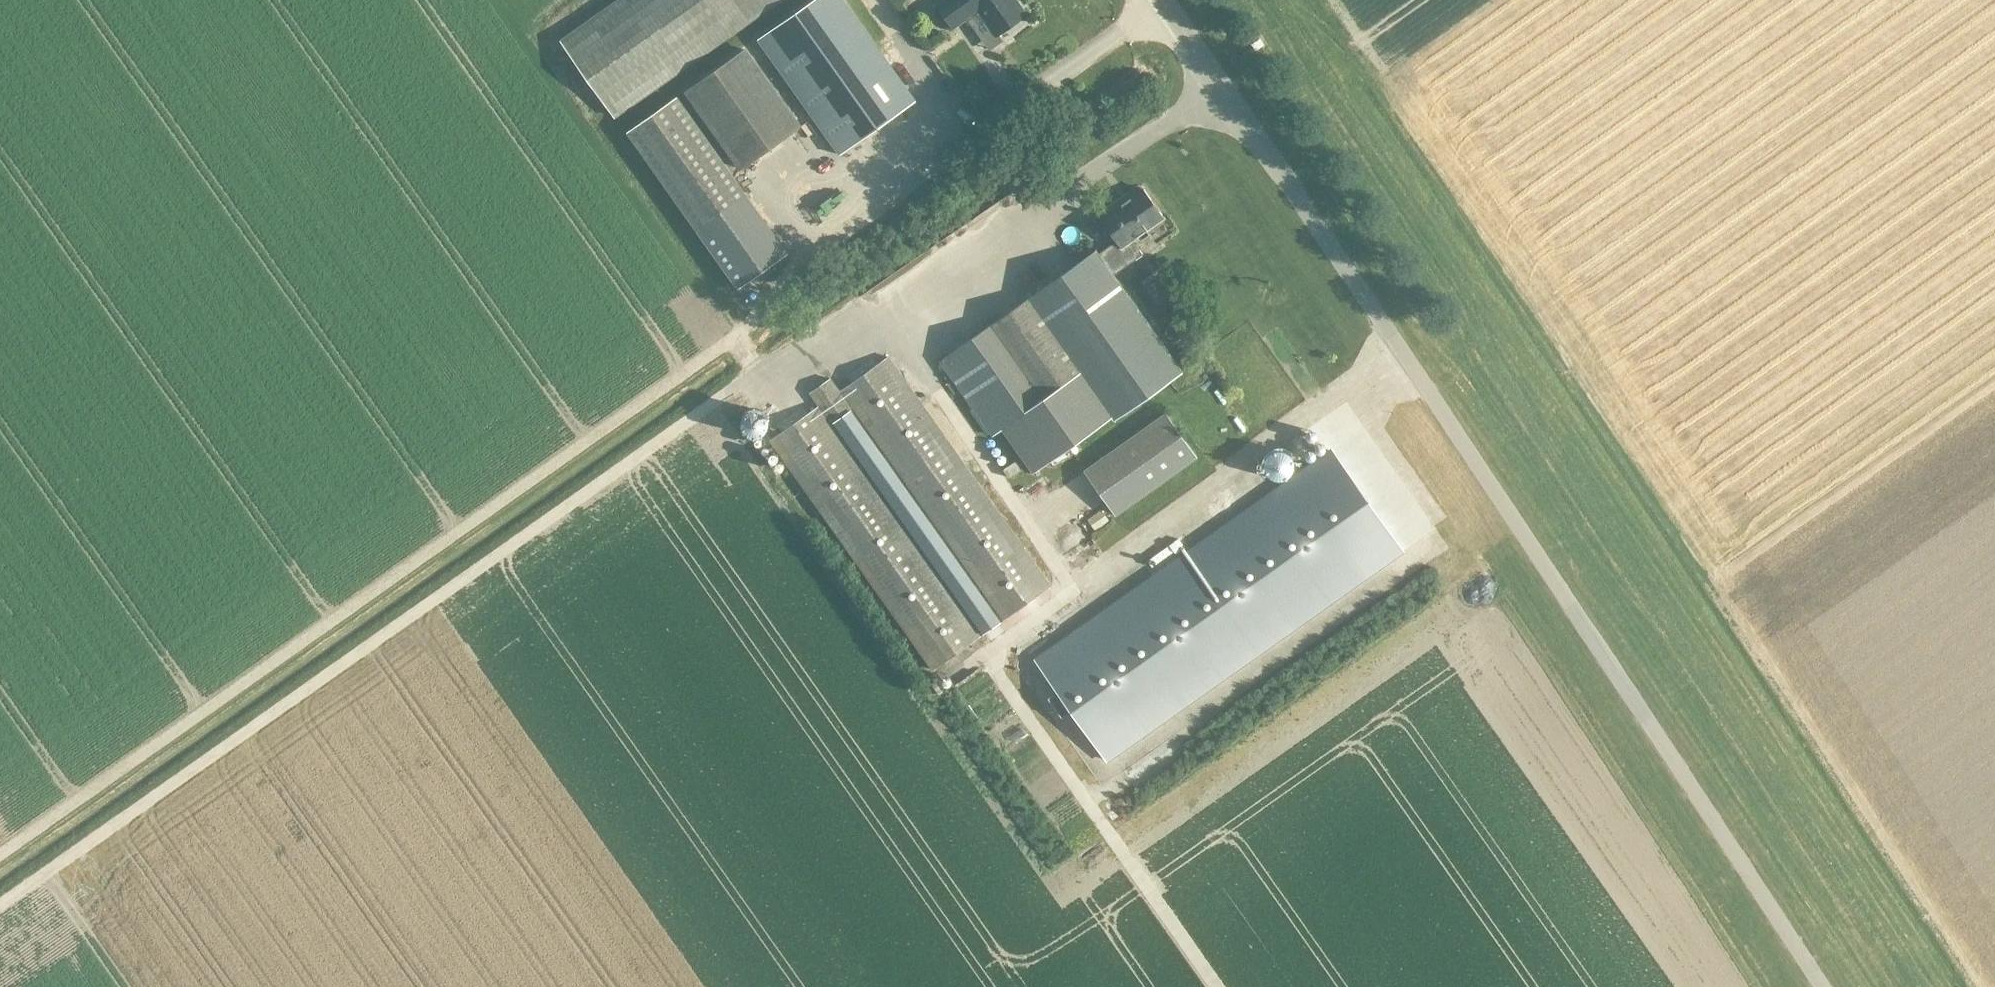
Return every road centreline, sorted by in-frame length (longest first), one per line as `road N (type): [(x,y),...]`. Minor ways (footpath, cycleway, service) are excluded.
road 1 (track): [(0,905),(757,371),(983,266),(1219,84)]
road 2 (track): [(1162,0),(777,286),(737,336),(0,855)]
road 3 (unclassified): [(1822,986),(1162,0)]

